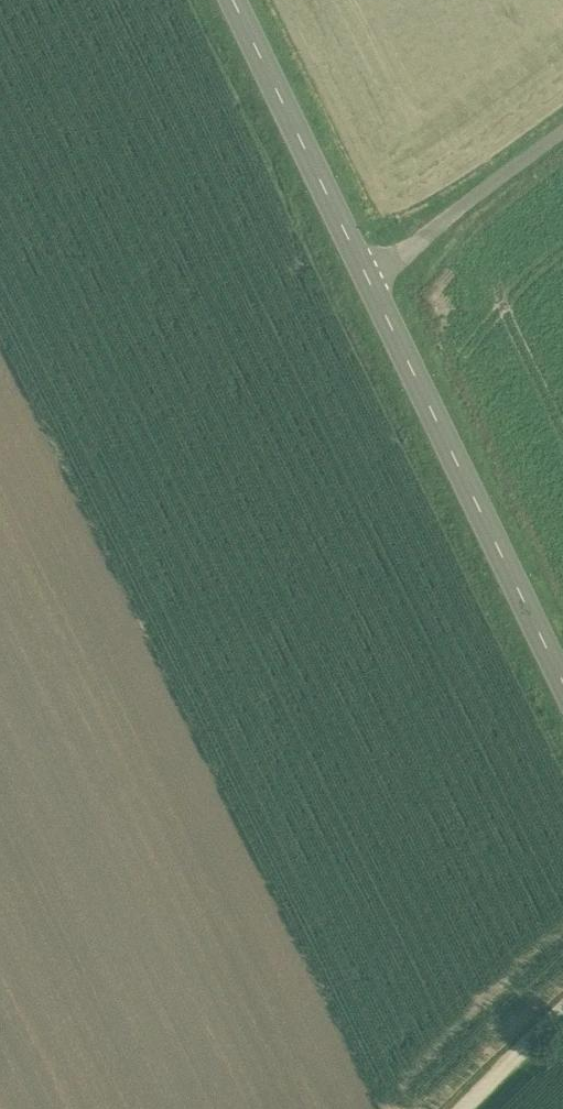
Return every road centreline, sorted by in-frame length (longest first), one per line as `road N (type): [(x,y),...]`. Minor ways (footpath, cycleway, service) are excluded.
road 1 (tertiary): [(562,684),(370,283)]
road 2 (tertiary): [(370,283),(232,0)]
road 3 (unclassified): [(562,140),(370,283)]
road 4 (track): [(451,1108),(562,1014)]

